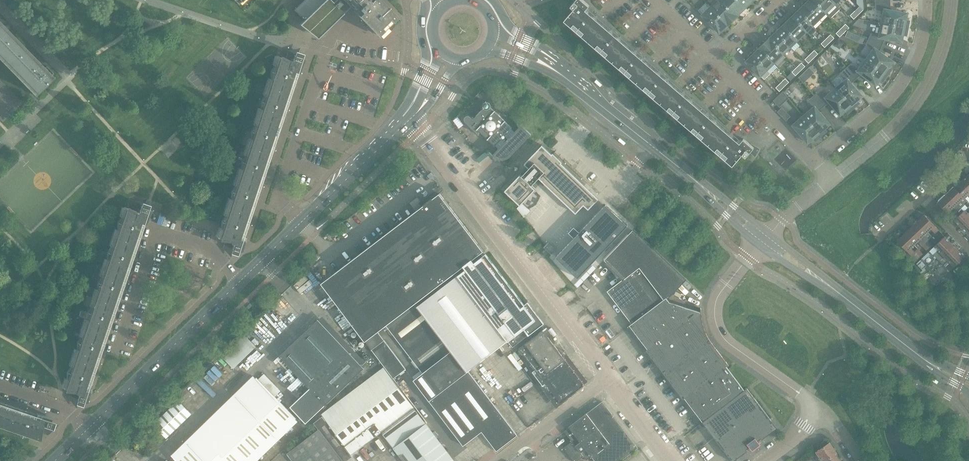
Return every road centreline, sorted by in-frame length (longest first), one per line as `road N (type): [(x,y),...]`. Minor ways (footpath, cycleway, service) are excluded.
road 1 (unclassified): [(607,378),(411,120)]
road 2 (residential): [(301,223),(278,194),(335,24),(359,0)]
road 3 (residential): [(820,411),(731,346),(716,324),(718,297),(760,244)]
road 4 (unclassified): [(831,182),(919,98),(940,56),(952,0)]
road 5 (residential): [(117,350),(156,234),(215,252),(240,281)]
road 6 (secondary): [(88,429),(240,281)]
road 7 (residential): [(814,163),(903,84),(922,49),(928,0)]
road 8 (tertiary): [(712,195),(550,67)]
road 9 (tertiary): [(929,363),(811,272)]
road 10 (residential): [(814,163),(715,60)]
road 11 (secondary): [(425,0),(426,62),(393,135)]
road 12 (unclassified): [(498,460),(607,378)]
road 13 (secondary): [(301,223),(393,135)]

